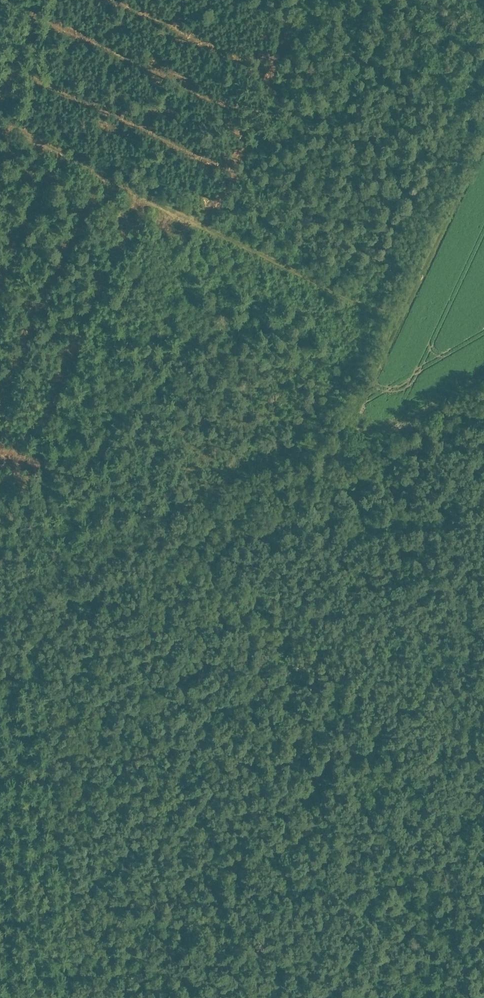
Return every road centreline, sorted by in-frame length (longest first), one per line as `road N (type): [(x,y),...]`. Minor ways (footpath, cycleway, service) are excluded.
road 1 (track): [(0,664),(134,600),(285,505),(339,433),(483,144)]

